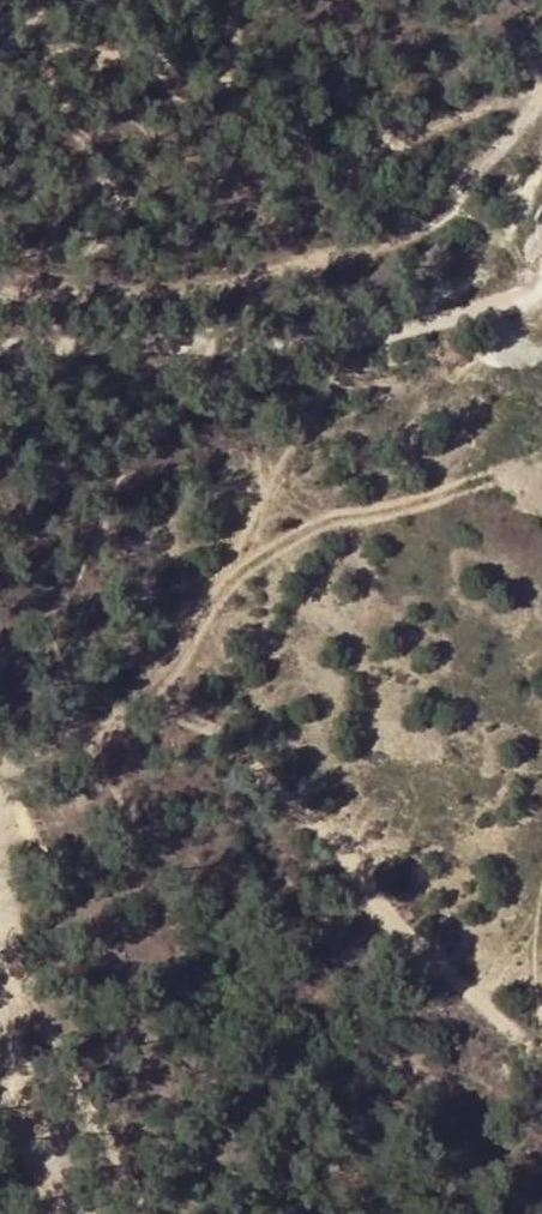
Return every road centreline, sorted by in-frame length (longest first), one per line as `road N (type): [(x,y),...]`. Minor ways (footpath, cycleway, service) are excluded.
road 1 (track): [(541,1058),(381,904),(245,752),(193,724),(135,722),(0,770)]
road 2 (track): [(0,287),(170,291),(293,271),(461,196),(541,104)]
road 3 (track): [(0,253),(55,258),(95,249),(118,213),(117,190),(43,81),(47,60),(64,50),(150,57),(181,89),(212,93),(228,79),(237,51),(234,0)]
road 4 (track): [(0,346),(372,342),(511,307),(541,290)]
road 5 (track): [(0,943),(65,1193),(84,1213)]

